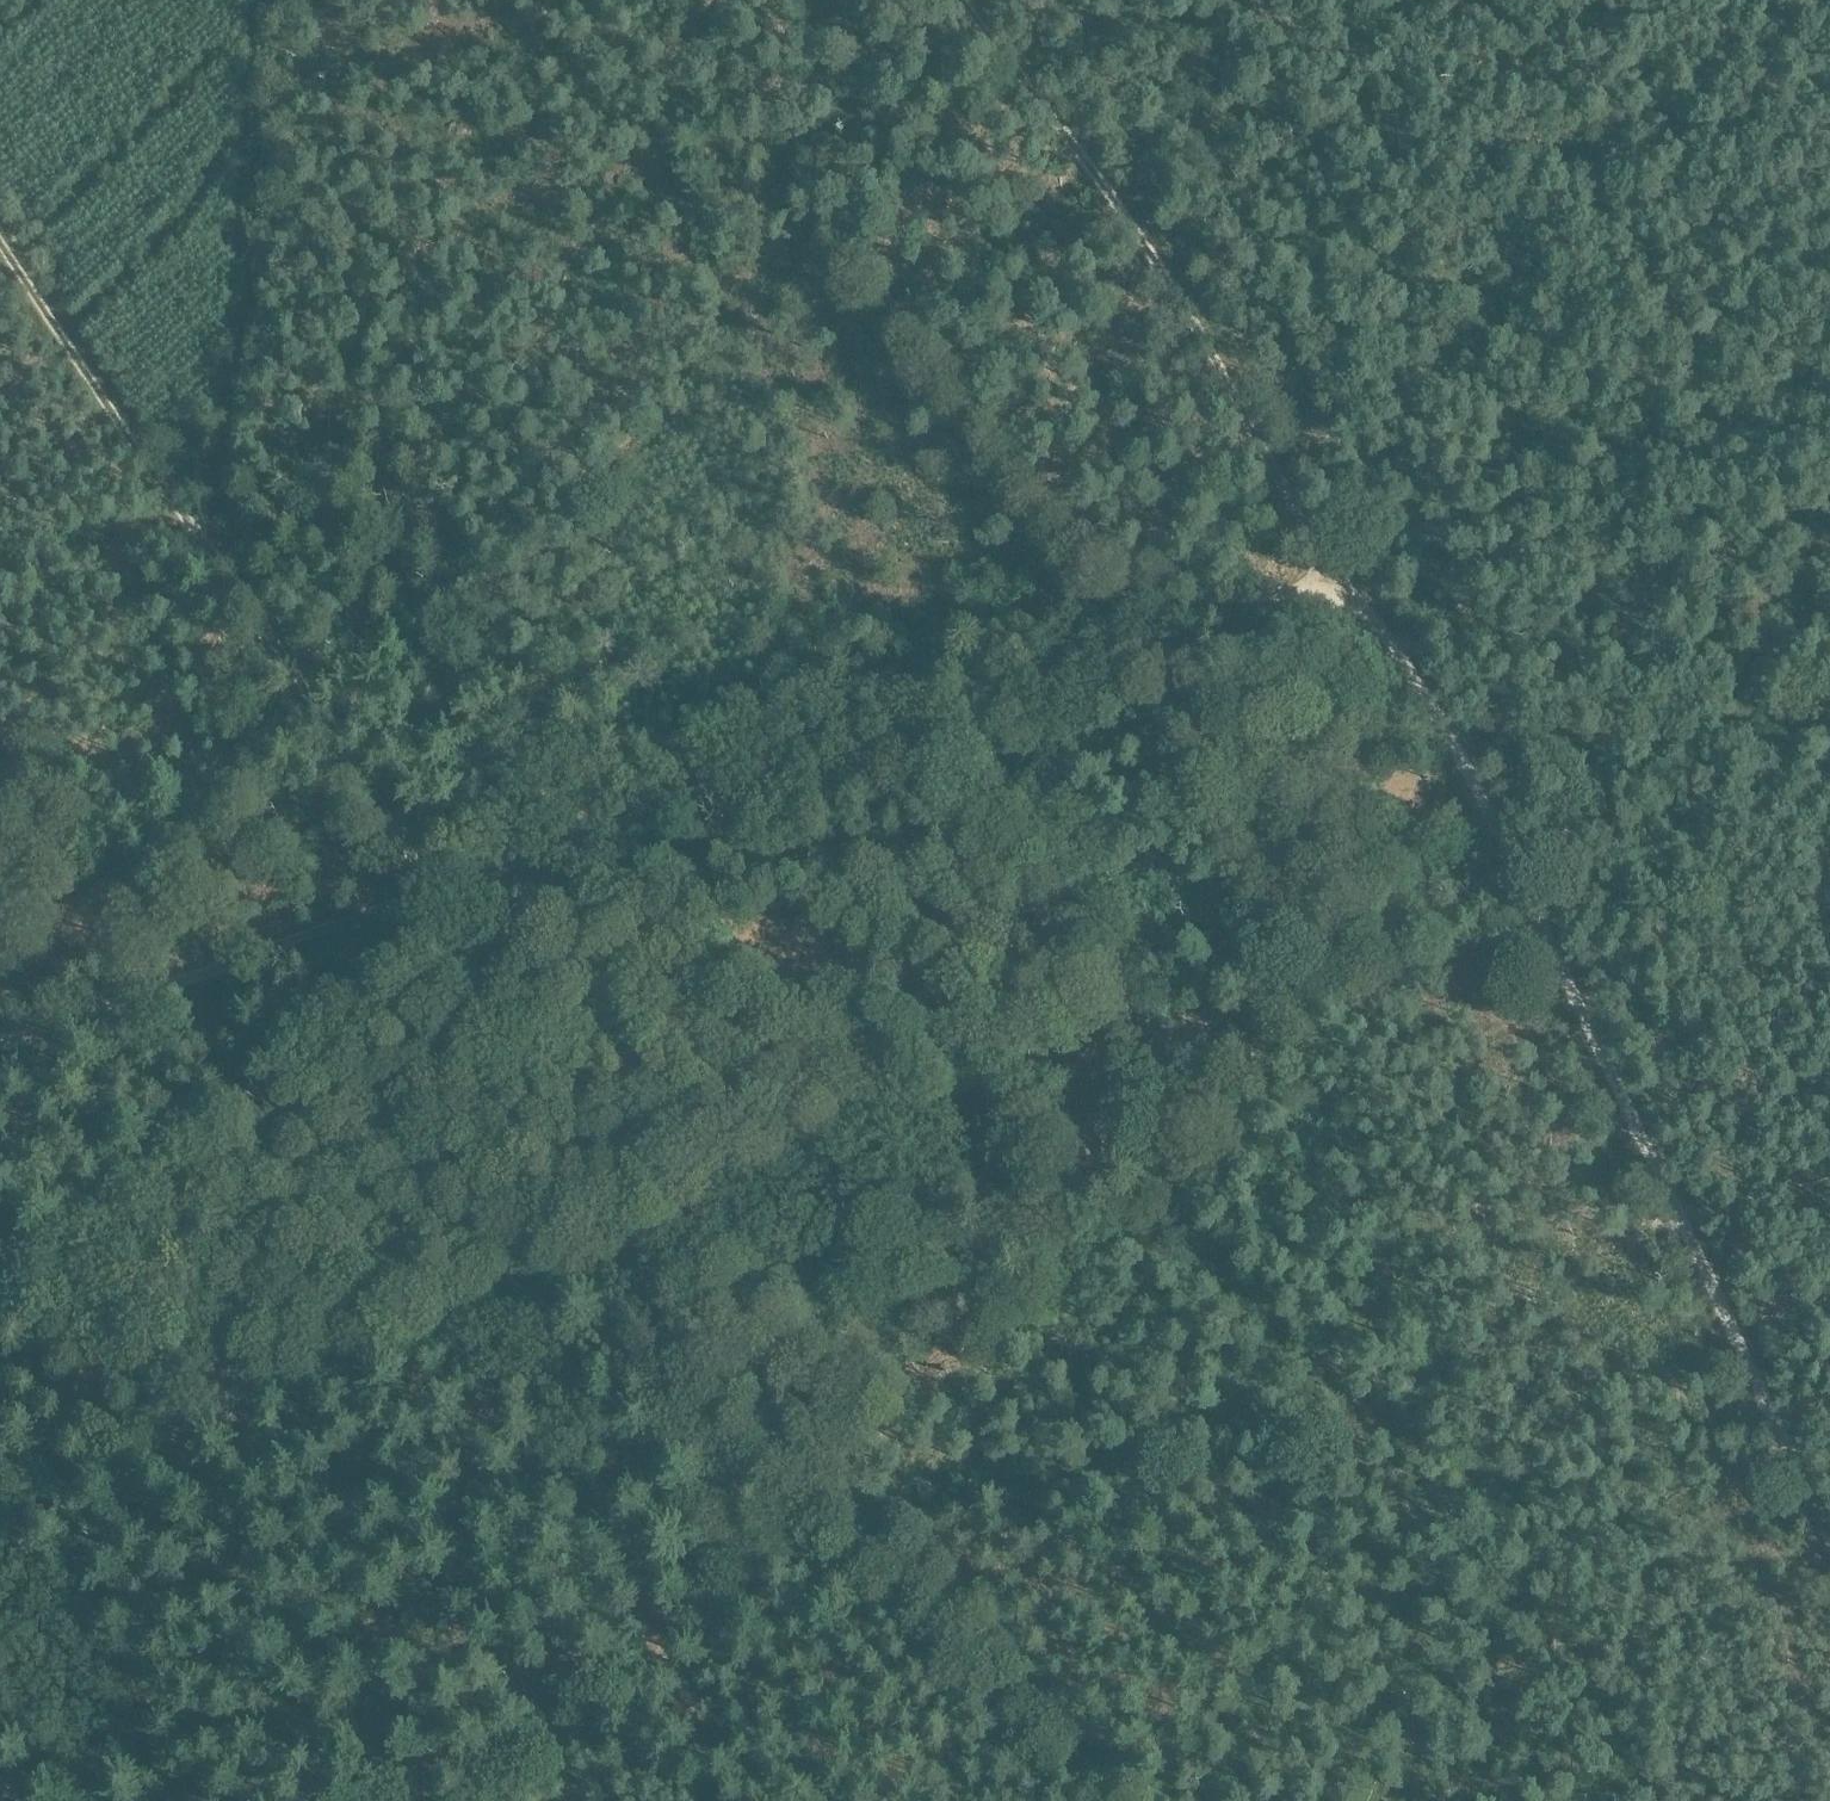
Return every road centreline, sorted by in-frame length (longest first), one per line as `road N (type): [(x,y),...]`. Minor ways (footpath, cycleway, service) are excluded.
road 1 (track): [(1338,574),(1417,689),(1511,870),(1829,1540)]
road 2 (track): [(1338,574),(429,890)]
road 3 (track): [(429,890),(422,867),(0,239)]
road 4 (track): [(966,0),(1117,207),(1338,574)]
road 5 (track): [(0,1044),(429,890)]

